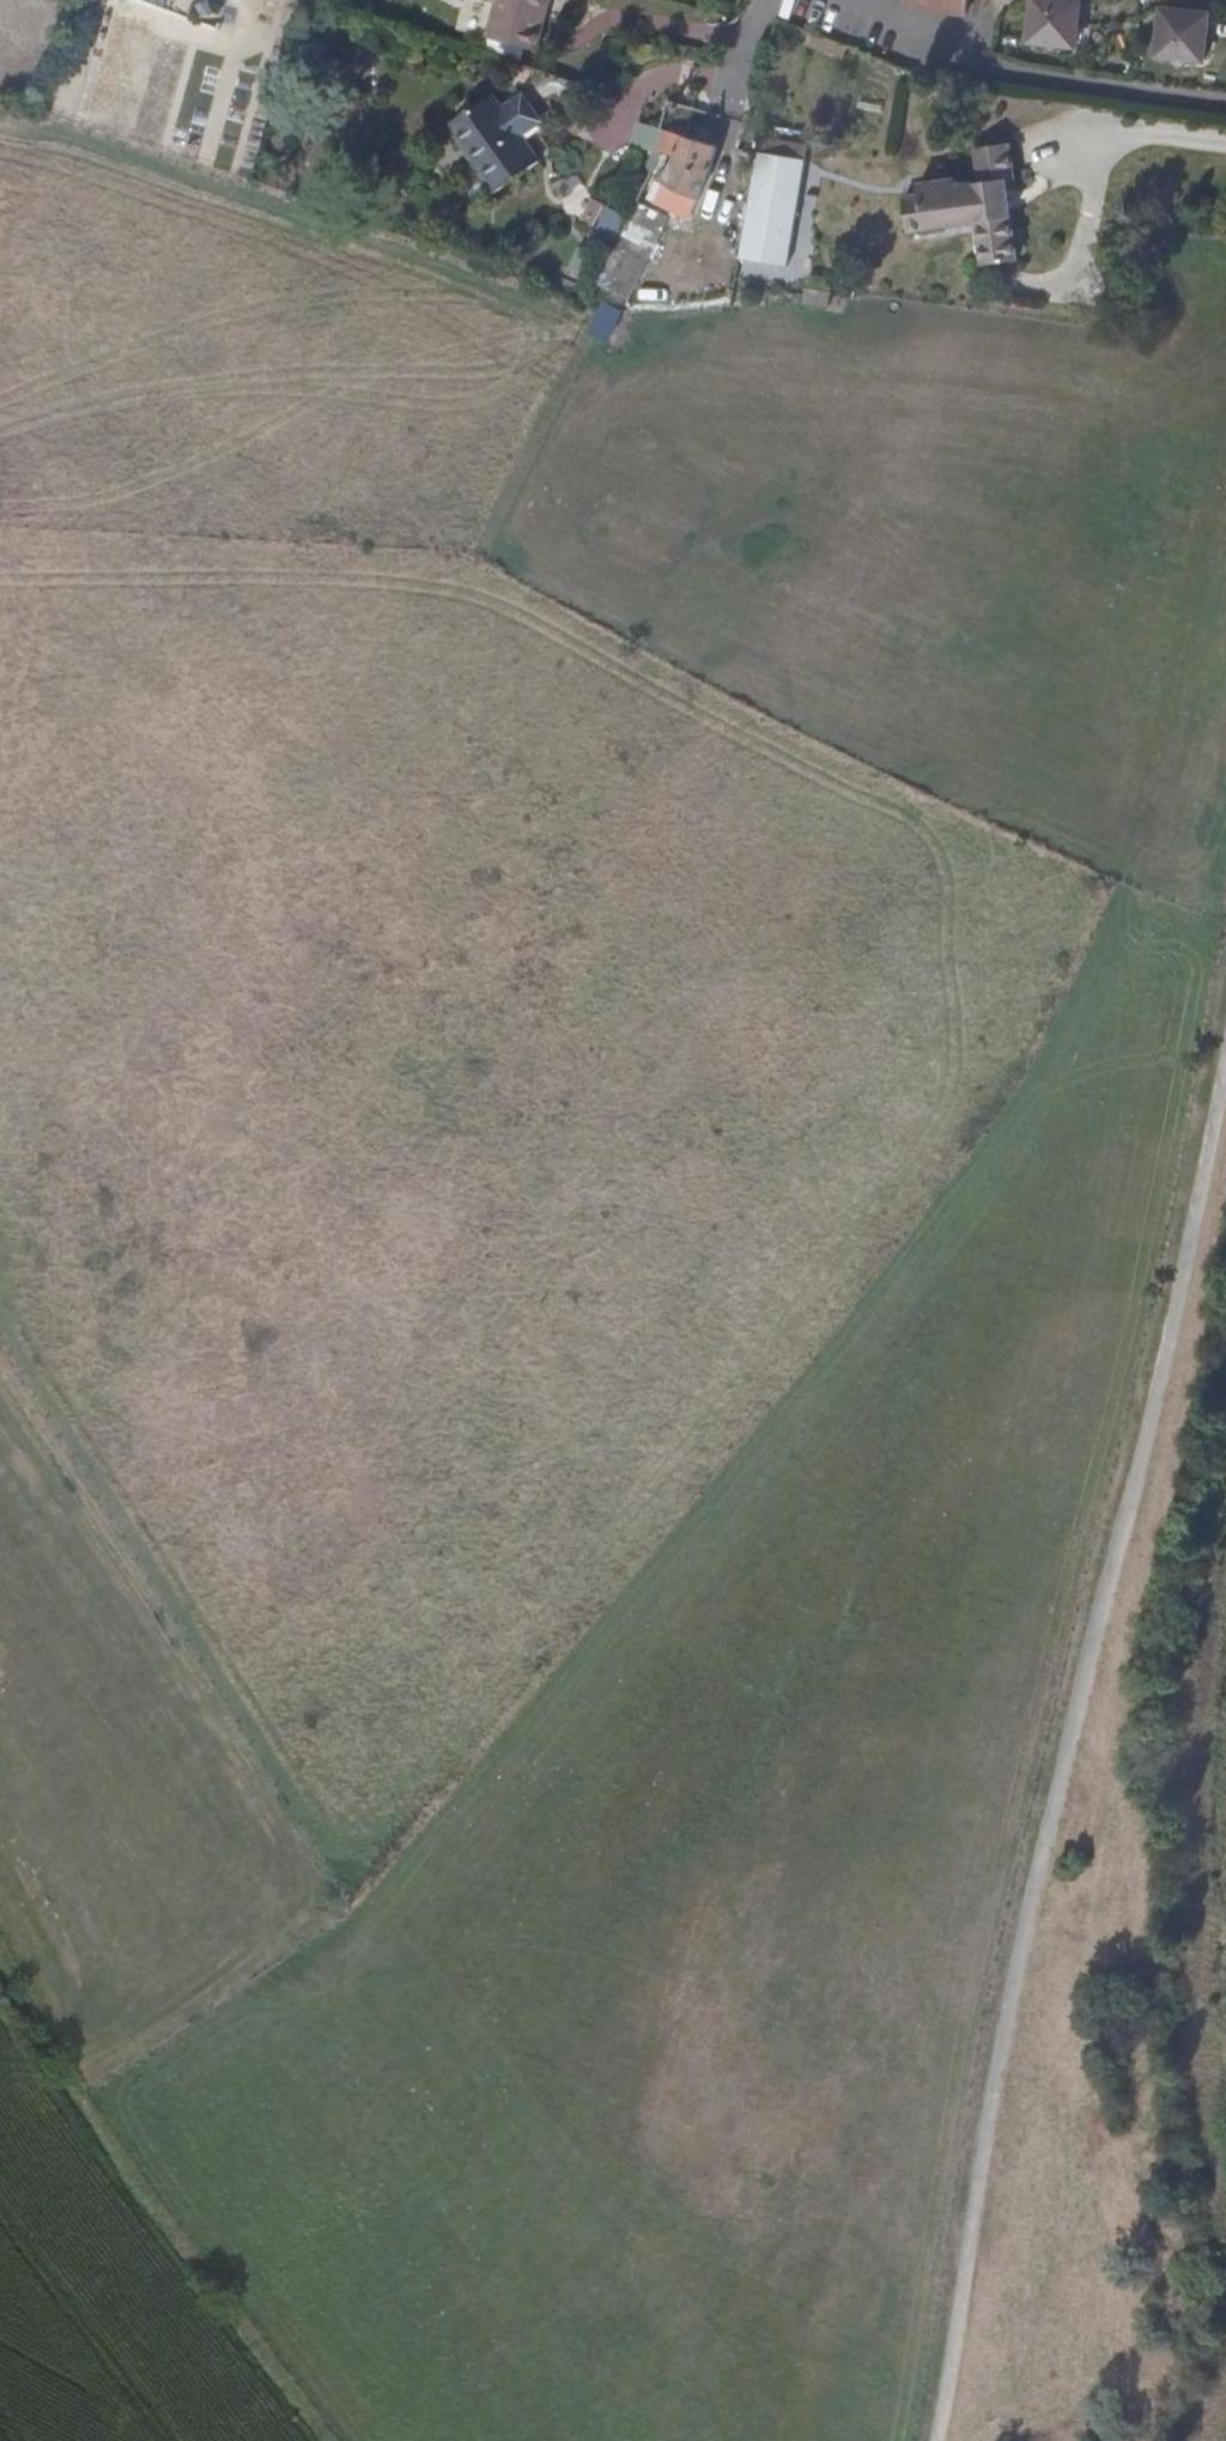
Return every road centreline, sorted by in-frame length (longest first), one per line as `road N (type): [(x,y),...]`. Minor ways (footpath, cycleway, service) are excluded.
road 1 (track): [(936,2440),(1096,1643),(1225,1053)]
road 2 (residential): [(848,0),(1016,75),(1225,103)]
road 3 (residential): [(769,0),(719,134)]

